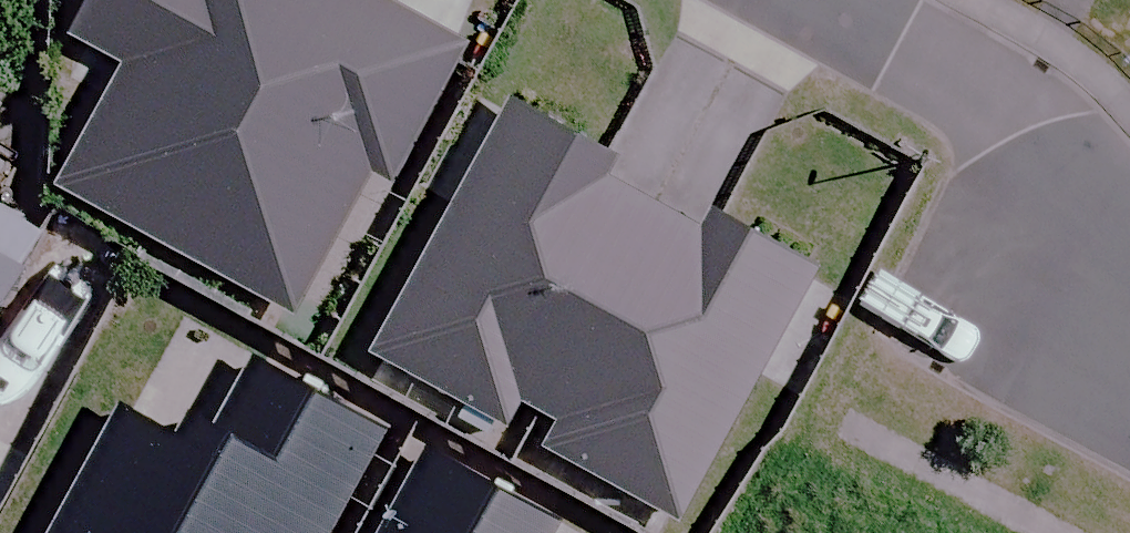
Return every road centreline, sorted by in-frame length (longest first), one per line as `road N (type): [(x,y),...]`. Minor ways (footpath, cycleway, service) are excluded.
road 1 (residential): [(1129,337),(977,98)]
road 2 (residential): [(797,0),(977,98)]

